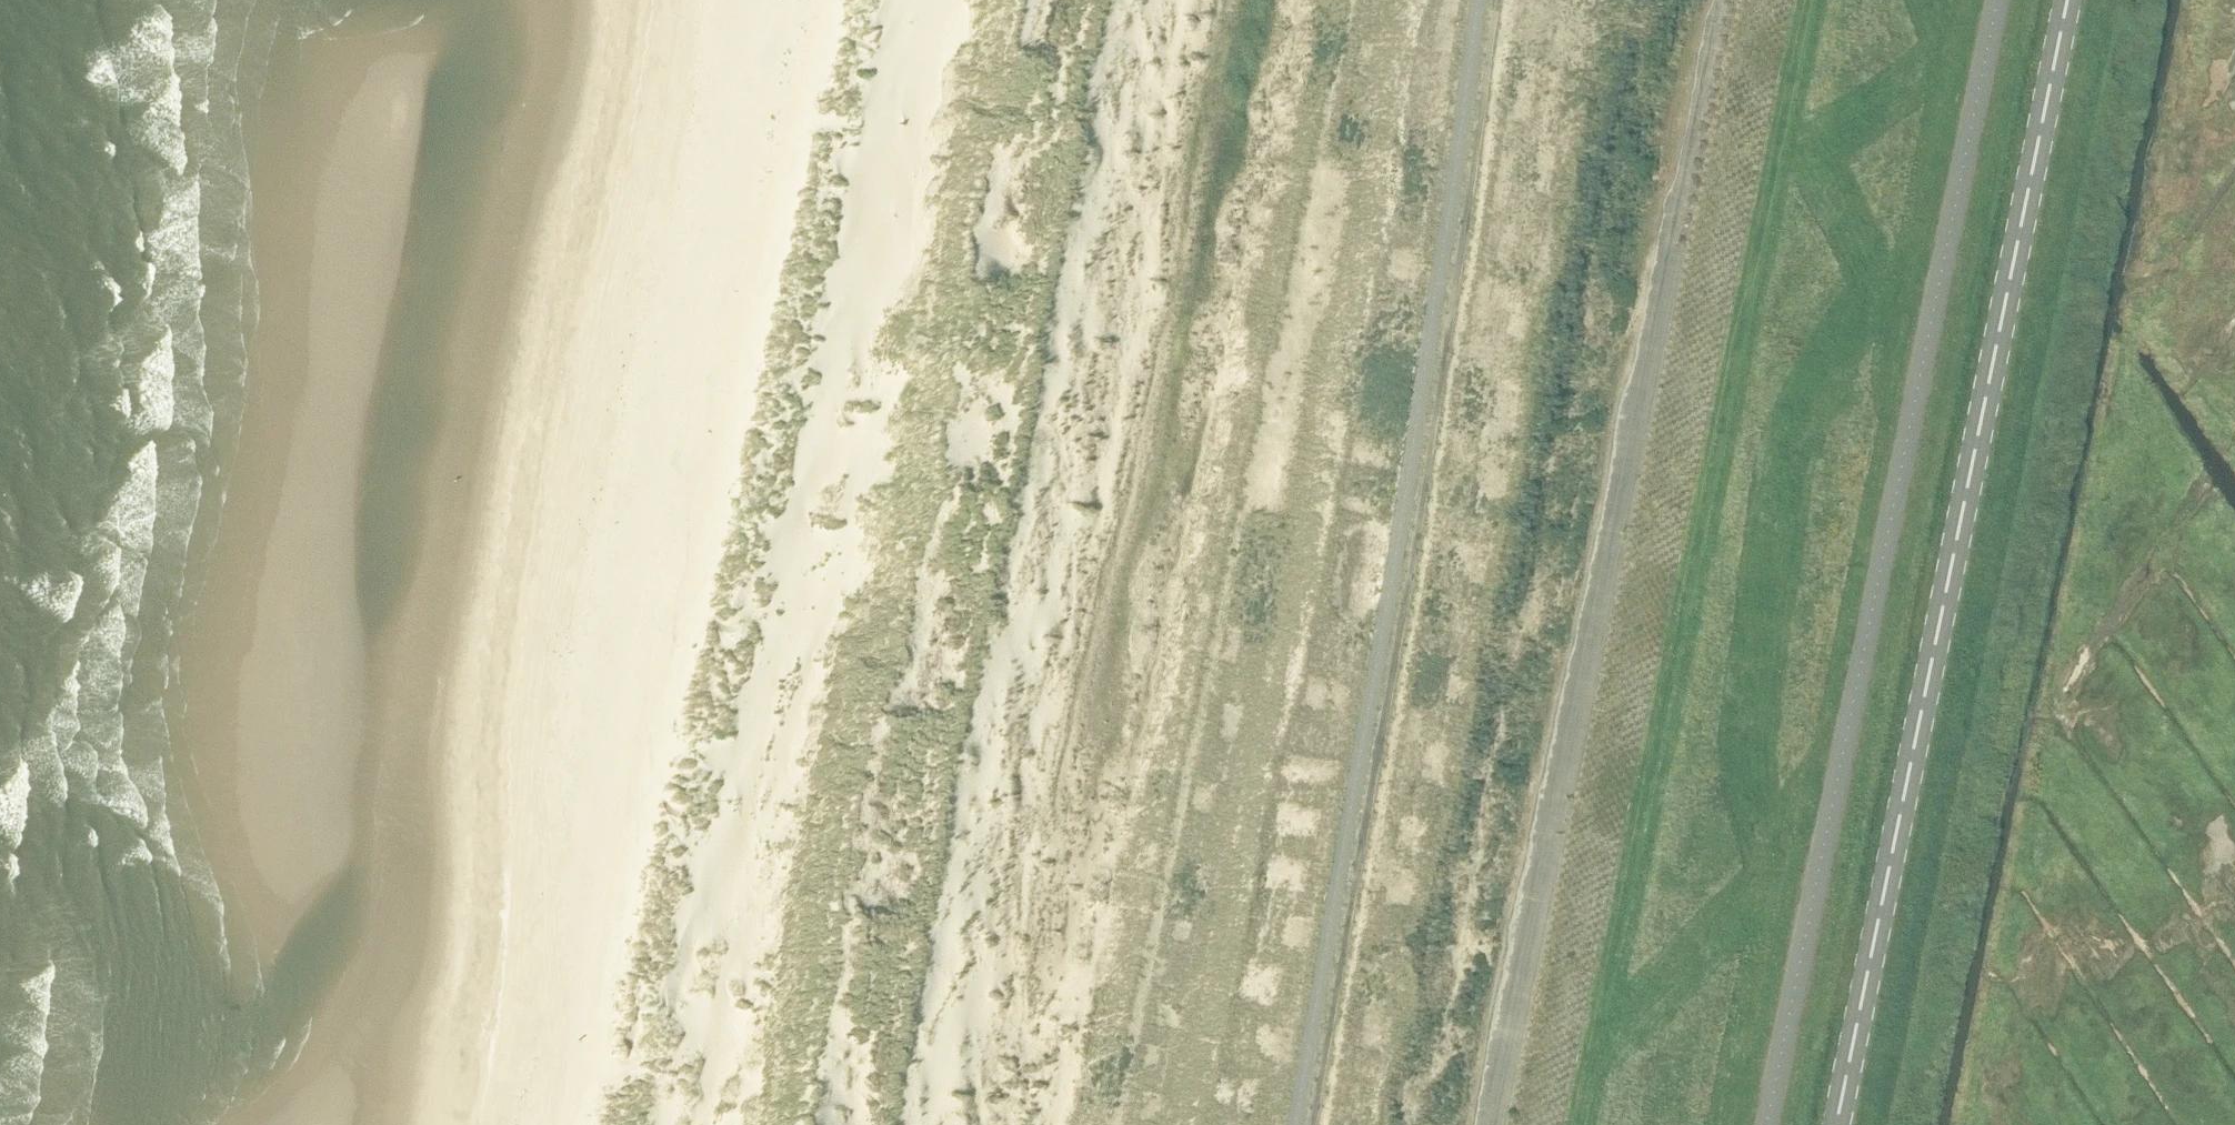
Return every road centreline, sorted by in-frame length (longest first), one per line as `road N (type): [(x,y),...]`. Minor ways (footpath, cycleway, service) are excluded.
road 1 (tertiary): [(1834,1124),(2065,0)]

